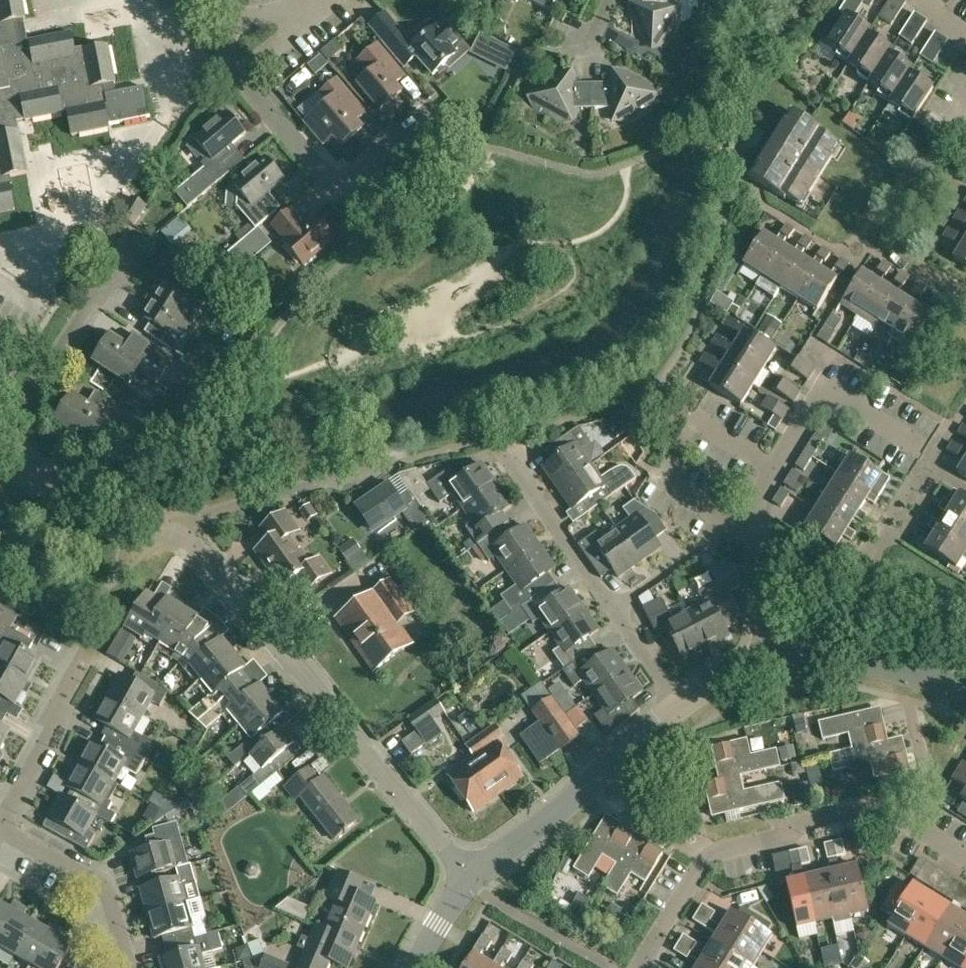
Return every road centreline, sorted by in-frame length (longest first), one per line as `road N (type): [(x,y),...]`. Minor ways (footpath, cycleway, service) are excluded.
road 1 (residential): [(471,880),(193,543),(169,527)]
road 2 (residential): [(646,967),(704,863),(725,851),(876,811),(965,848)]
road 3 (residential): [(430,111),(336,188),(235,69),(227,0)]
road 4 (residential): [(471,880),(681,704)]
road 5 (residential): [(169,527),(394,463)]
road 6 (residential): [(777,468),(831,389),(938,455)]
road 7 (residential): [(0,444),(120,262)]
road 8 (residential): [(965,686),(856,658),(763,667)]
road 9 (residential): [(131,967),(109,894),(2,833)]
road 10 (residential): [(2,833),(89,659)]
road 11 (residential): [(615,610),(506,458)]
road 12 (residential): [(169,527),(0,450)]
road 13 (residential): [(763,667),(759,540)]

